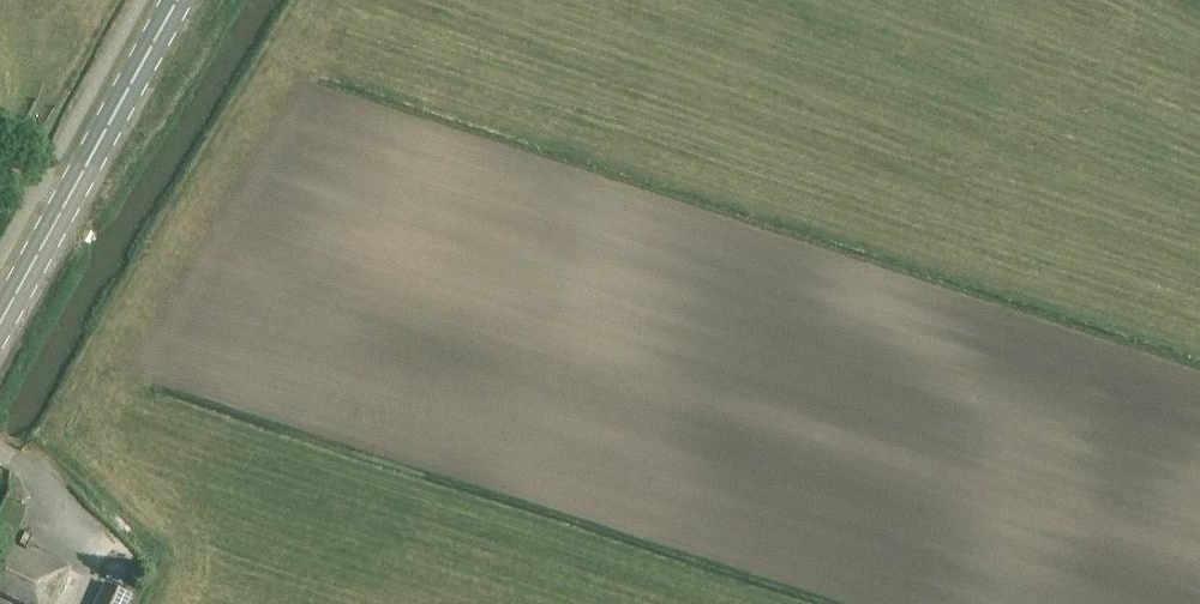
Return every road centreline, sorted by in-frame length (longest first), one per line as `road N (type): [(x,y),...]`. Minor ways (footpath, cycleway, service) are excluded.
road 1 (primary): [(0,324),(177,0)]

